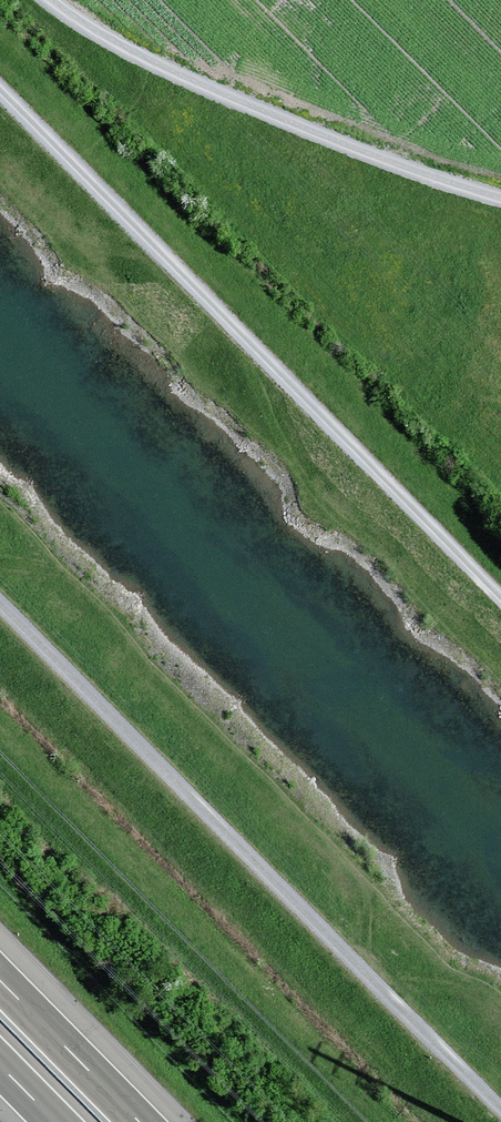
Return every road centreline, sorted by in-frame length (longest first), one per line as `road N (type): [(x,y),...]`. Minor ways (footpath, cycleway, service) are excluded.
road 1 (track): [(0,90),(500,598)]
road 2 (track): [(0,603),(500,1110)]
road 3 (track): [(51,0),(83,27),(235,101),(500,197)]
road 4 (motorway): [(140,1121),(0,980)]

